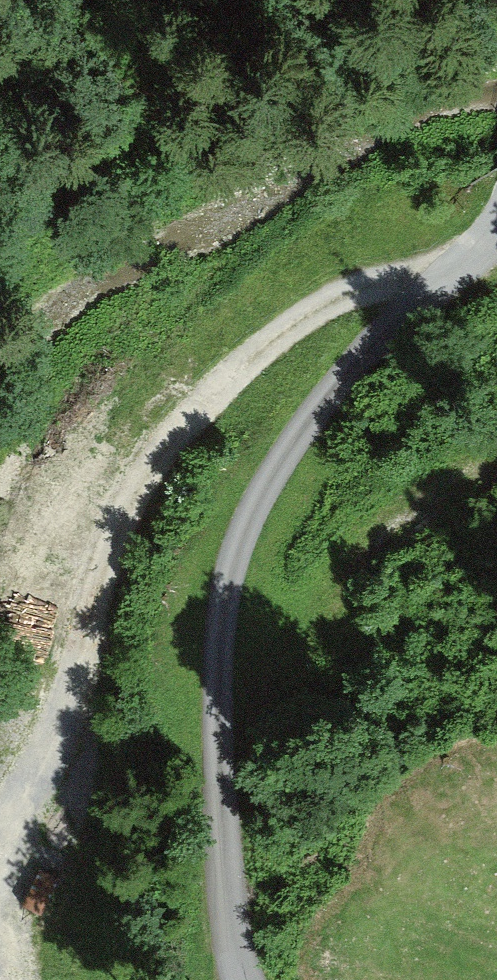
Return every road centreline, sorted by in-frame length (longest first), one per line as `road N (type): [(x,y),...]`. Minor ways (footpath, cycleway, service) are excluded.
road 1 (unclassified): [(496,217),(487,248),(375,348),(267,488),(221,637),(240,979)]
road 2 (track): [(487,248),(304,306),(176,431),(104,584),(79,702),(42,795),(0,831)]

